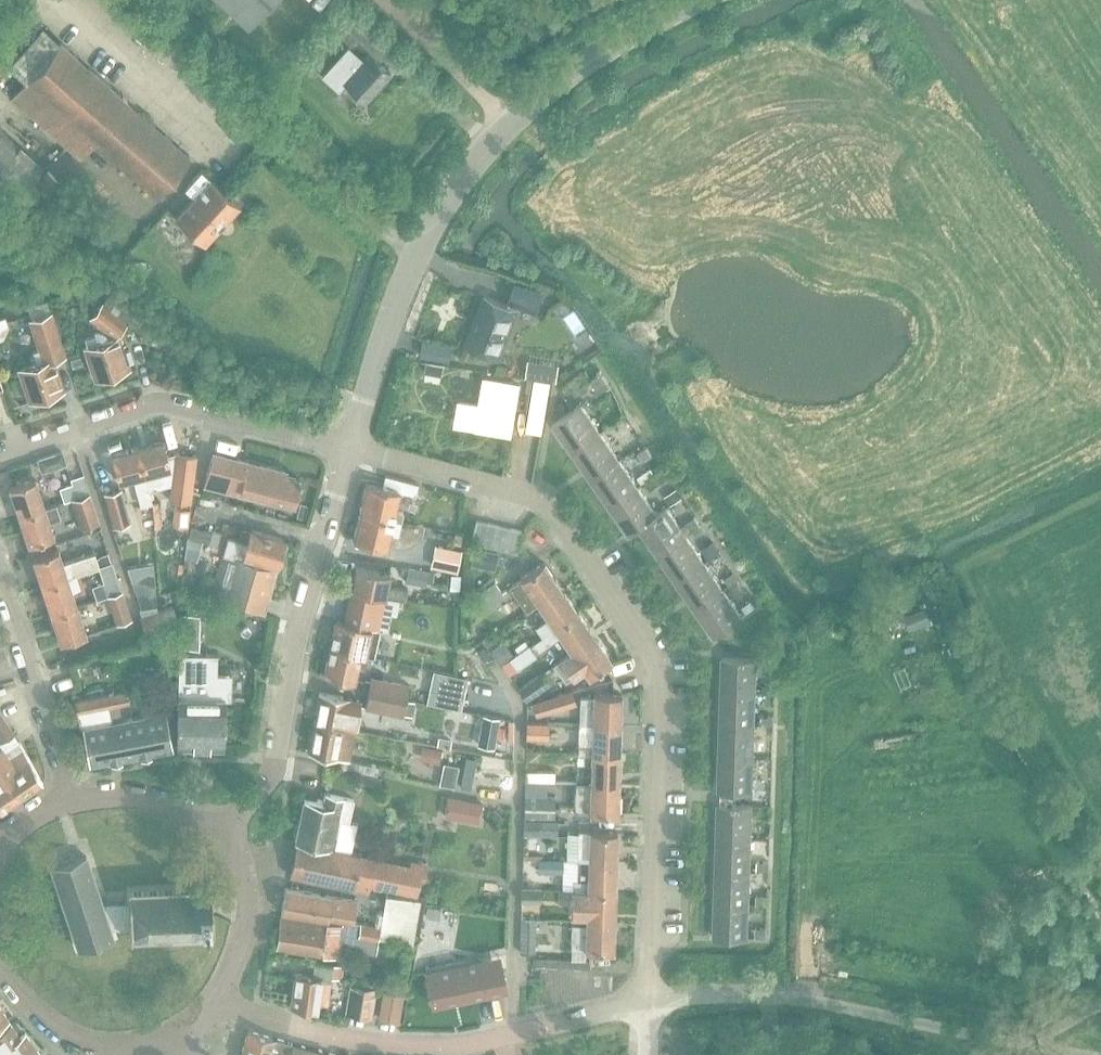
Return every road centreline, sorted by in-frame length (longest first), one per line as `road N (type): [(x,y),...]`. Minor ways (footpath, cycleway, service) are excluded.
road 1 (residential): [(649,1001),(657,662),(544,504),(351,447)]
road 2 (tertiary): [(351,447),(414,251),(461,176),(535,102),(633,32),(699,0)]
road 3 (residential): [(220,1003),(354,1039),(419,1047),(488,1041),(649,1001)]
road 4 (tertiary): [(215,830),(263,785),(274,754),(299,625),(351,447)]
road 5 (residential): [(649,1001),(803,999),(1030,1044)]
road 6 (residential): [(0,452),(162,404),(351,447)]
road 7 (residential): [(67,791),(0,584)]
road 8 (residential): [(182,1039),(138,1047),(91,1044),(51,1023),(0,968)]
road 9 (tertiary): [(220,1003),(238,967),(247,898),(243,867),(215,830)]
road 10 (residential): [(215,830),(168,796),(67,791)]

